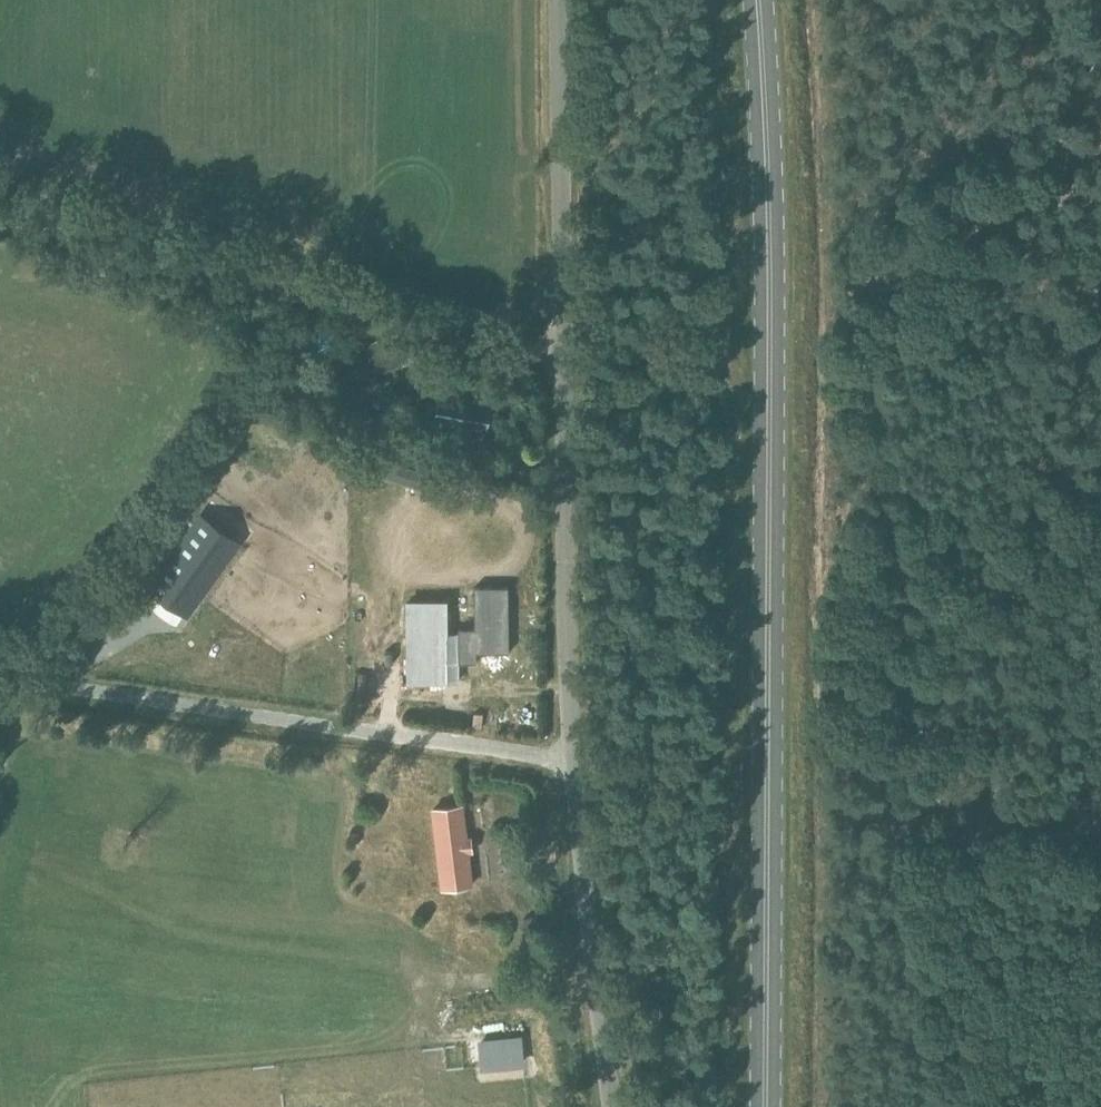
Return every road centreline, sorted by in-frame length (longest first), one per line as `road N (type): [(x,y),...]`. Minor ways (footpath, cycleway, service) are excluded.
road 1 (primary): [(767,1106),(774,120),(762,0)]
road 2 (unclassified): [(573,759),(569,0)]
road 3 (unclassified): [(0,696),(21,686),(57,685),(573,759)]
road 4 (unclassified): [(611,1106),(573,759)]

